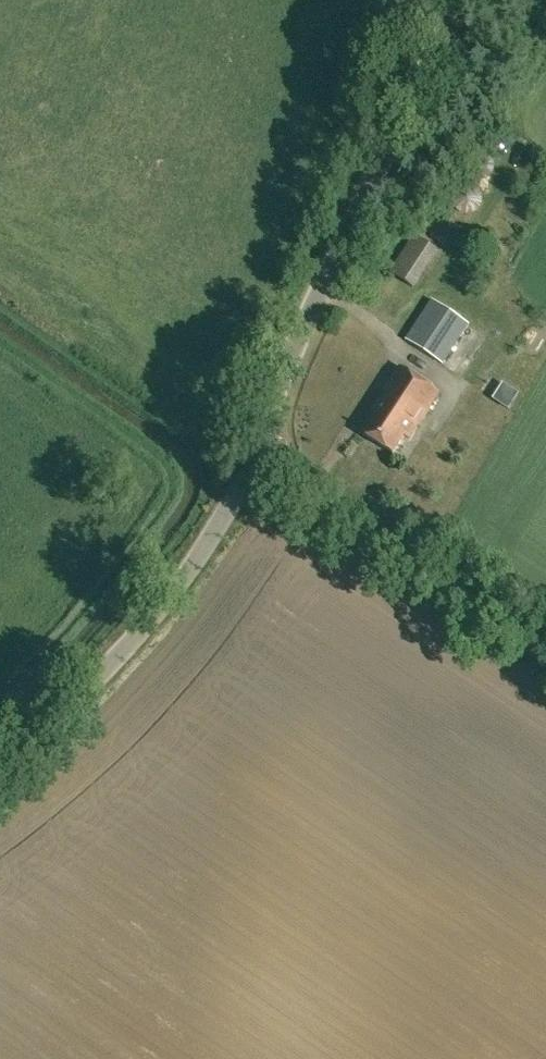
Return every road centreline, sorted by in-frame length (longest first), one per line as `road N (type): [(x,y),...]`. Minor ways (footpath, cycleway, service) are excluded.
road 1 (unclassified): [(259,456),(319,286),(457,0)]
road 2 (unclassified): [(0,765),(83,692),(176,585),(259,456)]
road 3 (unclassified): [(545,648),(259,456)]

